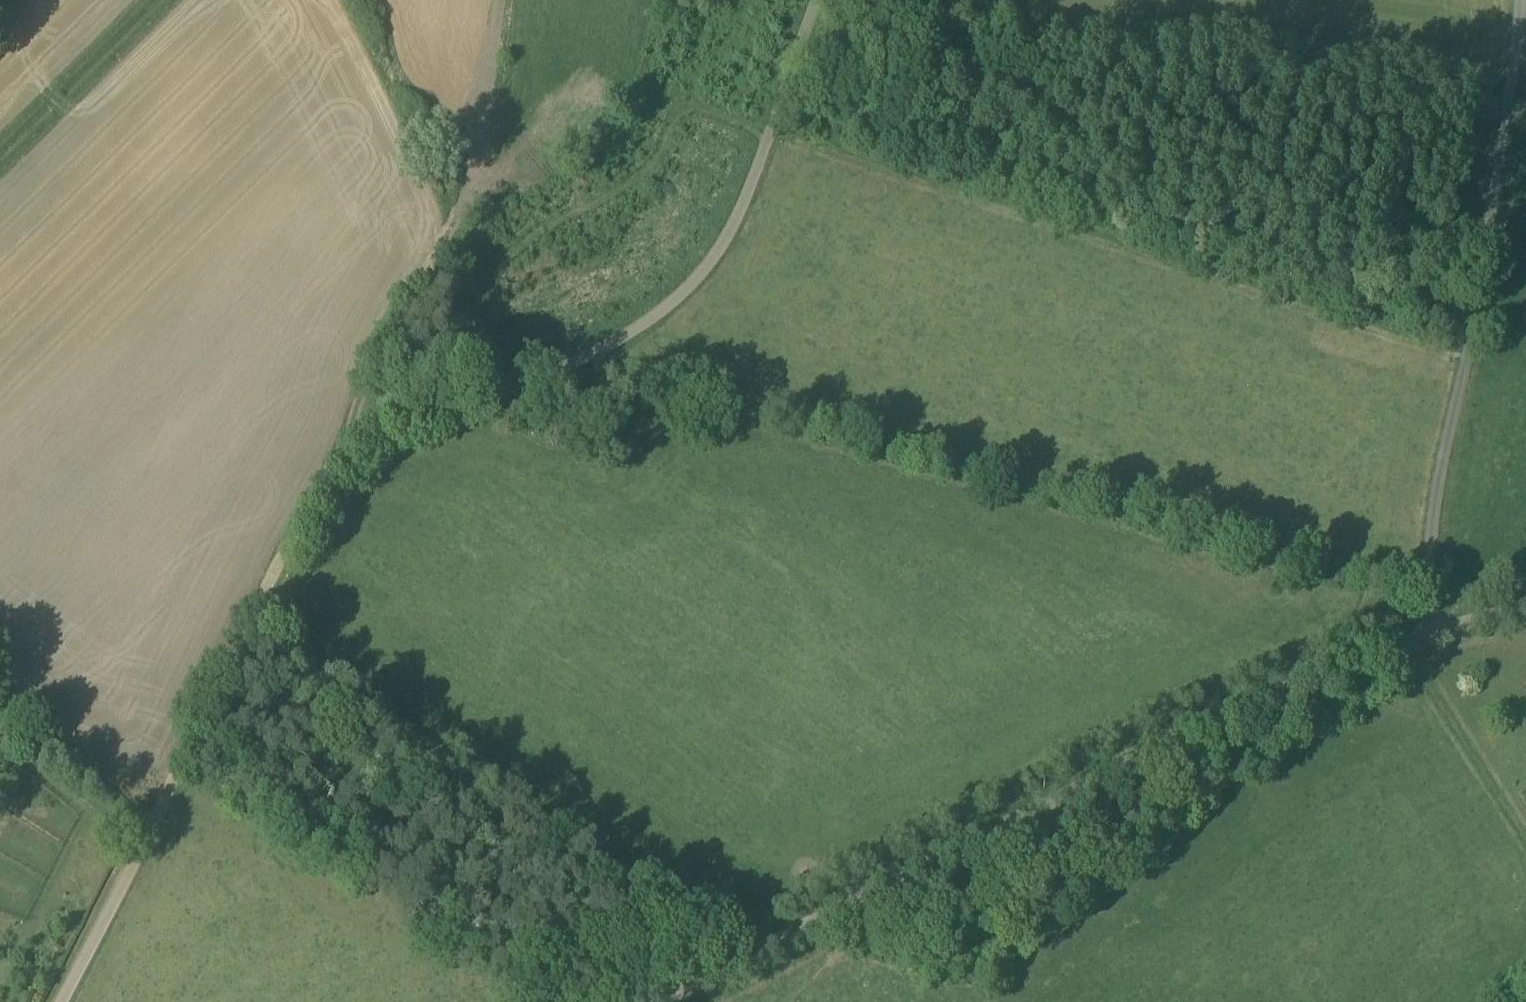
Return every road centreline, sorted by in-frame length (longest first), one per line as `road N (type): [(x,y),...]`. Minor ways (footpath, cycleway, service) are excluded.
road 1 (unclassified): [(60,1001),(334,458),(384,423),(488,398),(564,367),(667,307),(720,248),(741,208),(817,0)]
road 2 (unclassified): [(657,1001),(1408,647),(1525,607)]

